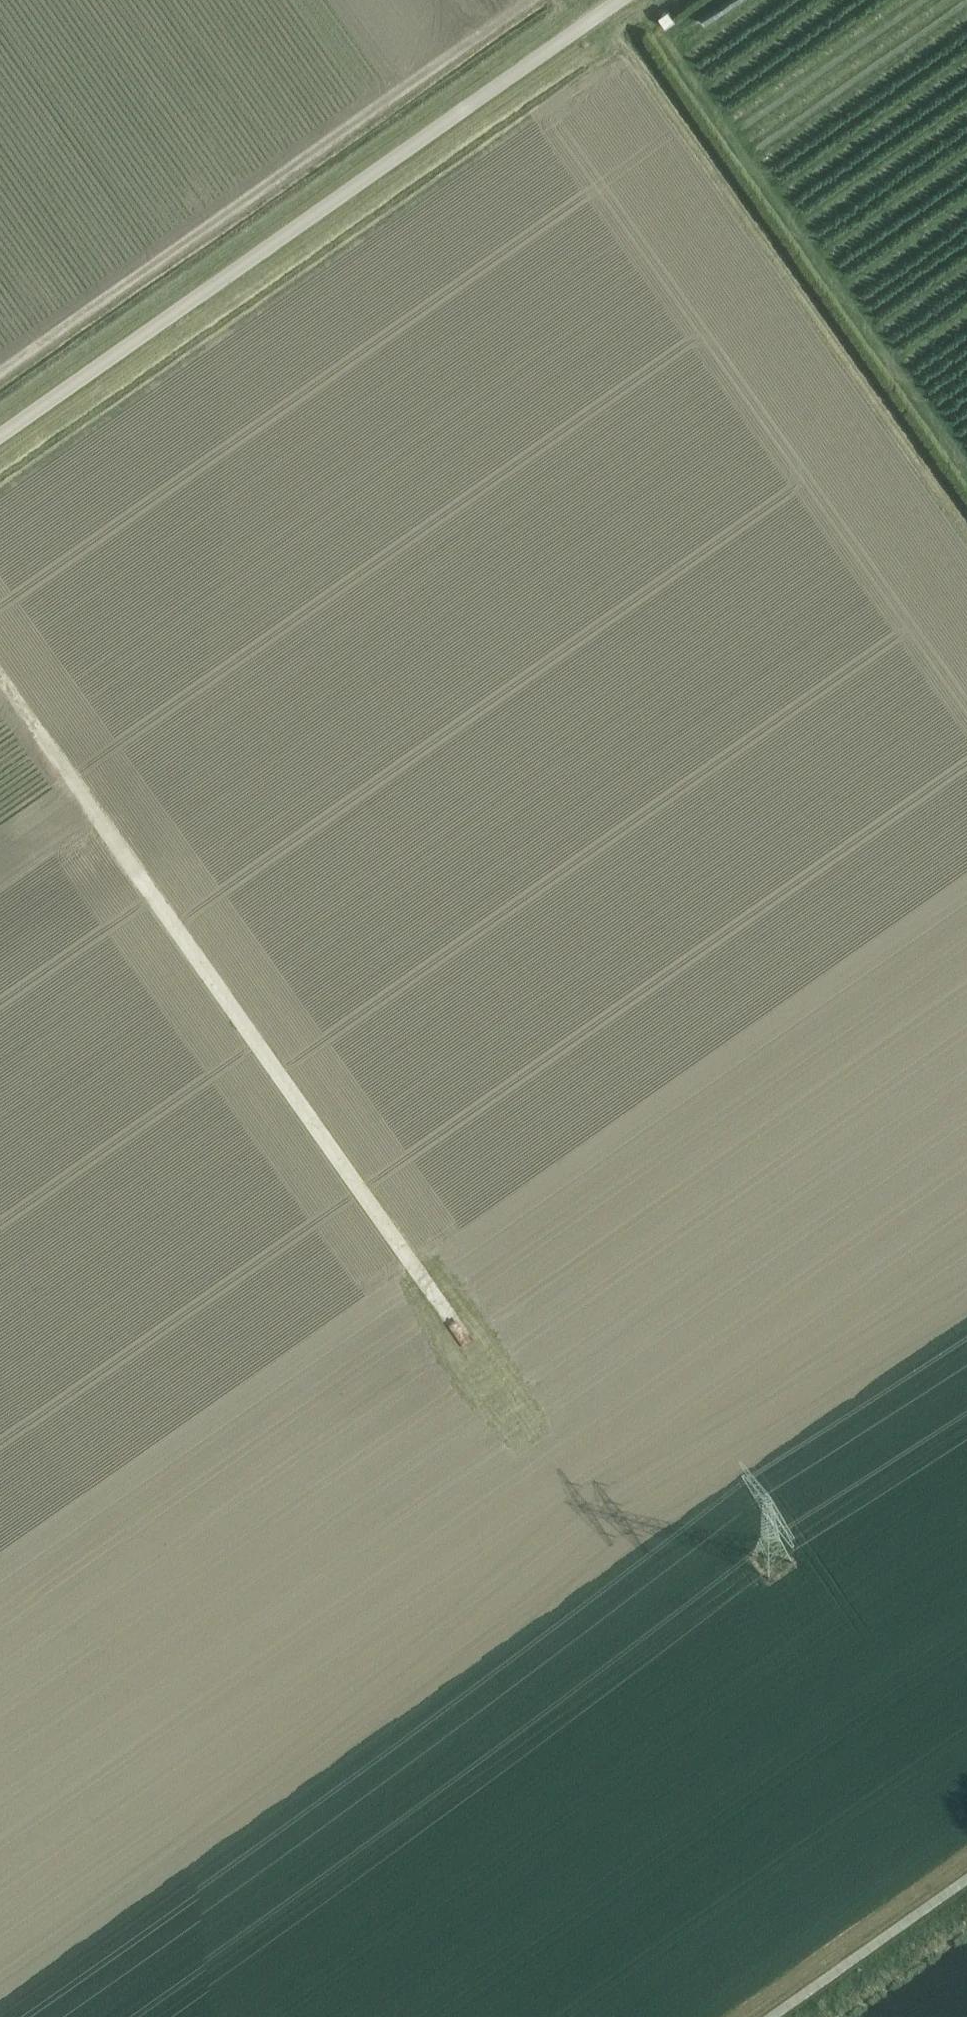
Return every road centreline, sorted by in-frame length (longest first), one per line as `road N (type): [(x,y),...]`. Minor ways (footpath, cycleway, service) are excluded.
road 1 (track): [(472,1348),(0,680)]
road 2 (unclassified): [(619,0),(0,438)]

